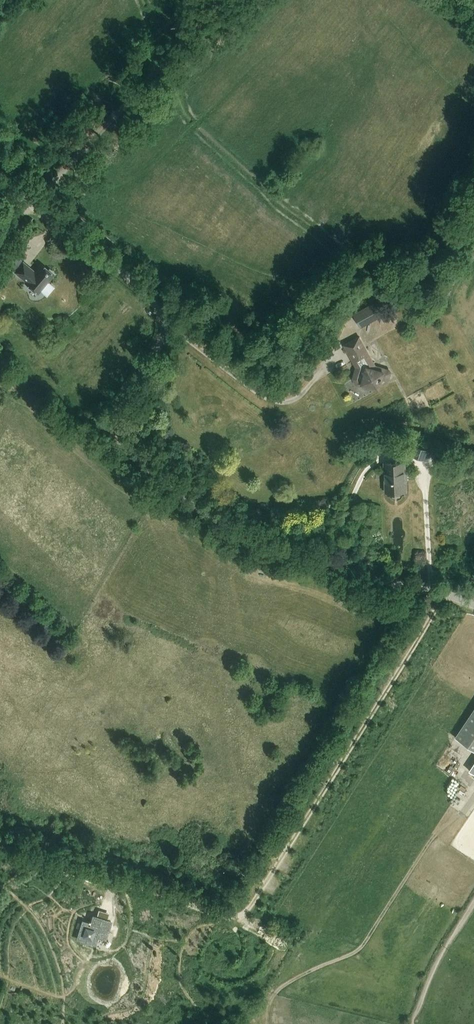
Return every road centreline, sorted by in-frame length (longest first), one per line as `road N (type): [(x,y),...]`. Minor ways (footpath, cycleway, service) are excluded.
road 1 (unclassified): [(473,606),(262,540),(210,515),(143,465),(123,442),(119,421),(162,341),(160,309),(0,179)]
road 2 (track): [(440,595),(241,927),(270,940),(276,960),(257,992),(221,1023)]
road 3 (track): [(241,927),(129,885),(110,893),(118,915),(110,949),(73,995),(50,998),(0,980)]
road 4 (track): [(49,185),(226,0)]

